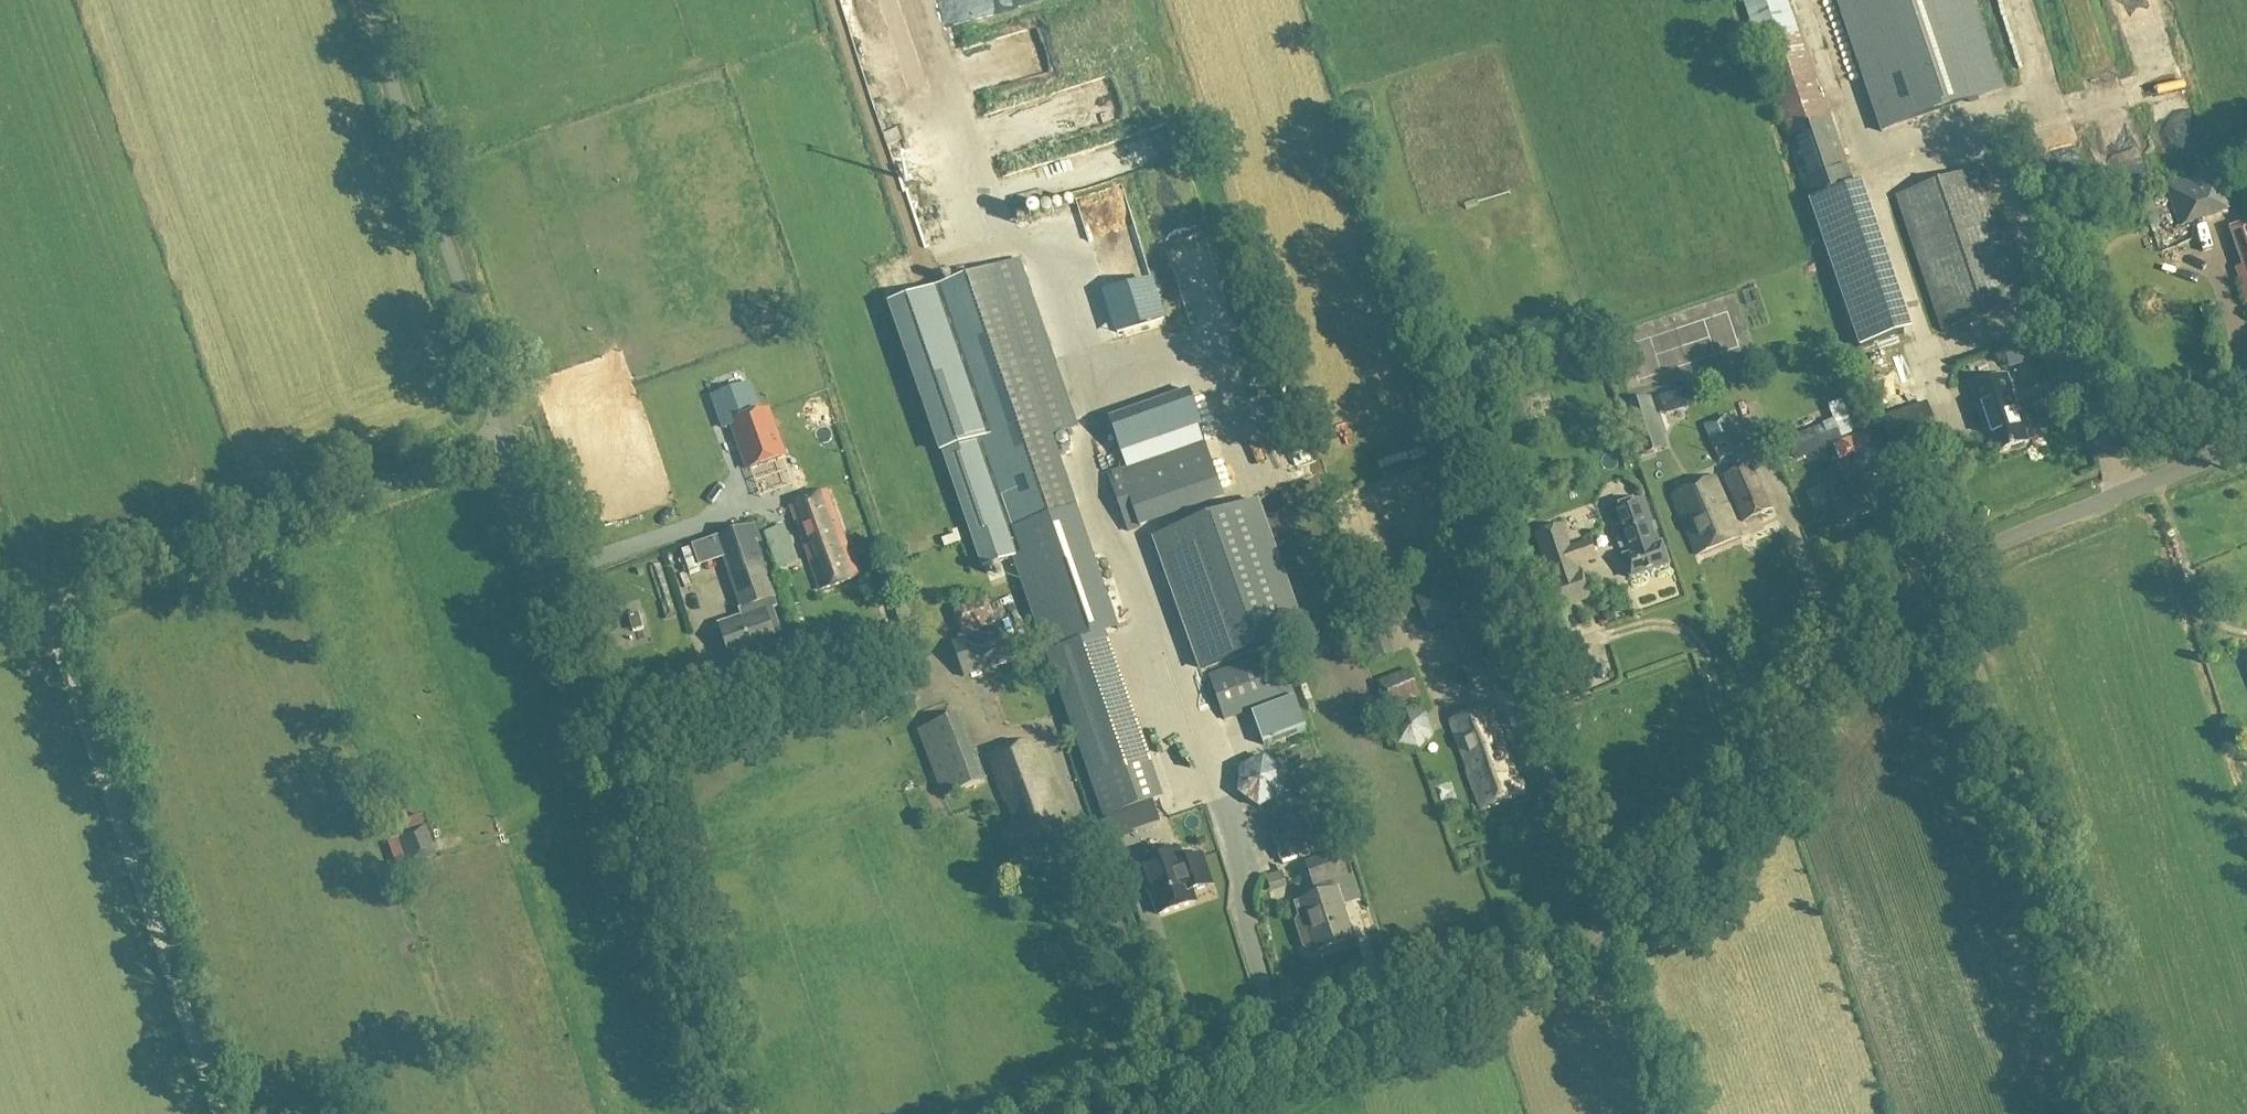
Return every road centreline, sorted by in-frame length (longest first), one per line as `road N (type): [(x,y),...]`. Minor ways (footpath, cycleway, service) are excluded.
road 1 (unclassified): [(1113,1113),(1620,931),(1670,891),(1756,791),(1862,638),(1903,598),(2246,451)]
road 2 (unclassified): [(735,1113),(513,443)]
road 3 (unclassified): [(220,1113),(54,620)]
road 4 (unclassified): [(54,620),(513,443)]
road 5 (unclassified): [(513,443),(359,0)]

